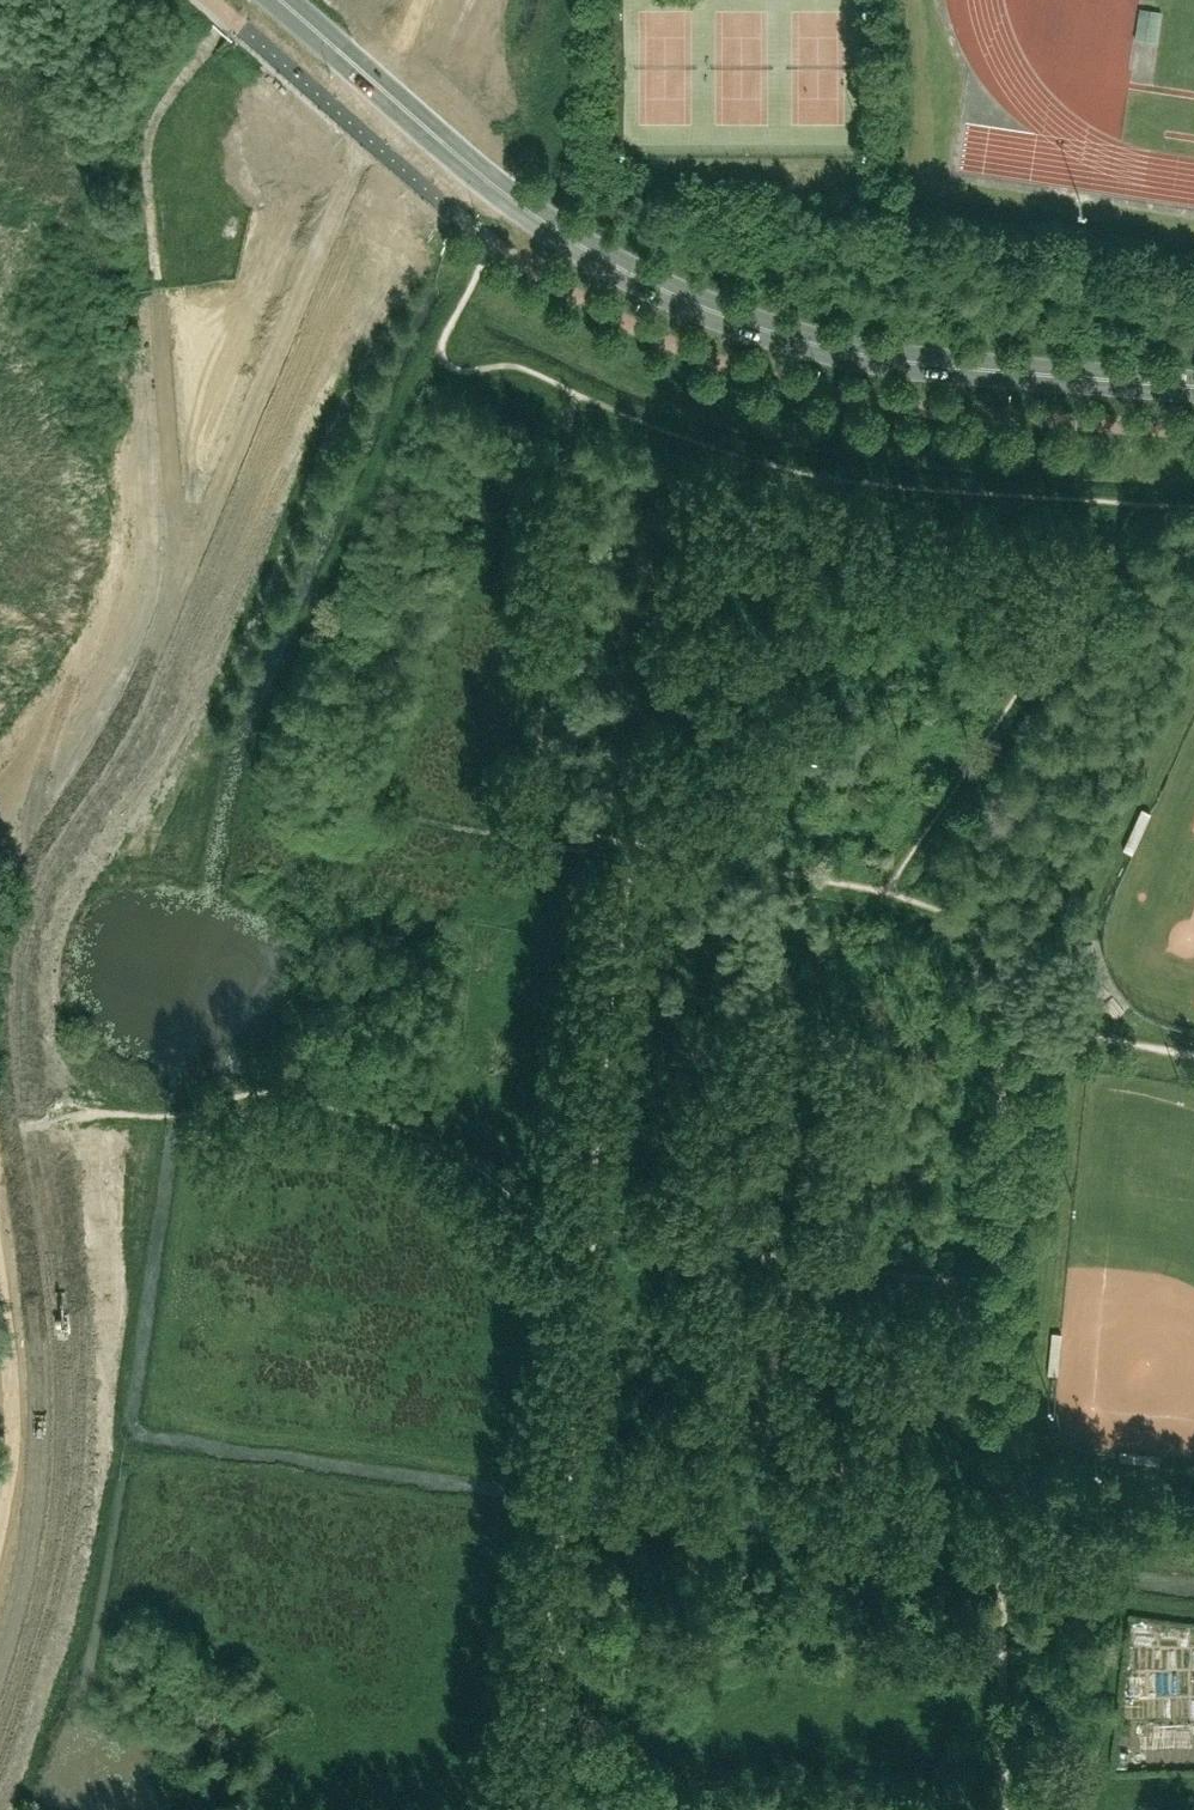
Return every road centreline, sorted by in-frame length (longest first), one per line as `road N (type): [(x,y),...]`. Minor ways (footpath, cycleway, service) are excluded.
road 1 (secondary): [(1193,386),(920,362),(814,341),(687,299),(503,190),(282,0)]
road 2 (unclassified): [(0,1577),(28,1432),(11,1152)]

